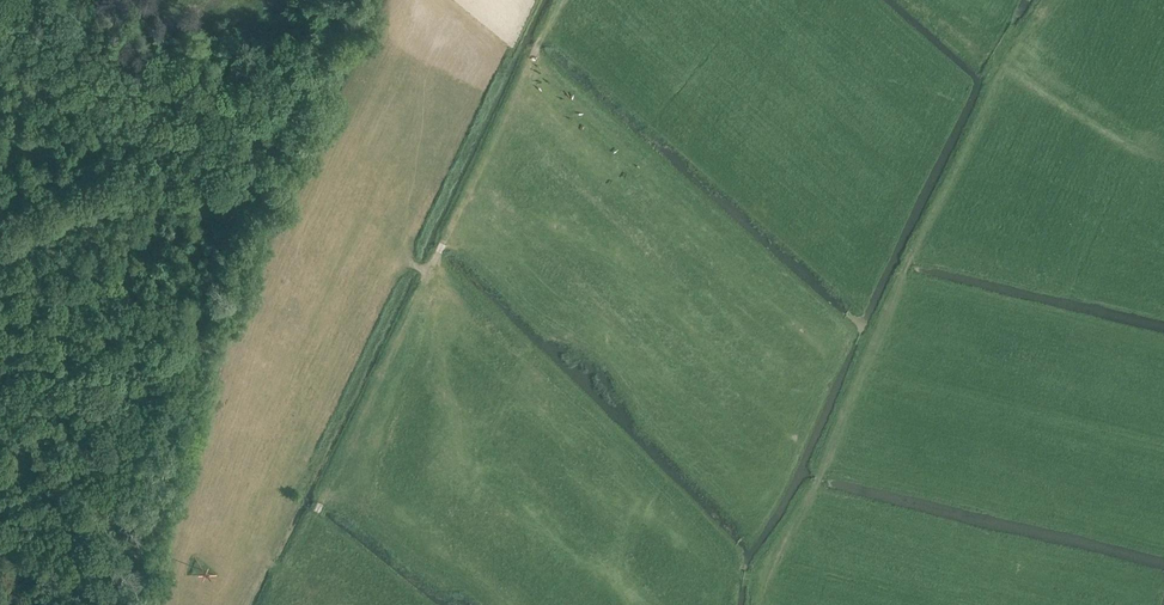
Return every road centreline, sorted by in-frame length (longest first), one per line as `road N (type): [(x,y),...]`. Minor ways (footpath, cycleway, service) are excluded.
road 1 (track): [(870,343),(992,89),(1045,0)]
road 2 (track): [(111,481),(193,306),(111,347),(58,344)]
road 3 (track): [(193,306),(334,0)]
road 4 (track): [(408,260),(431,269),(303,541)]
road 5 (track): [(763,580),(870,343),(831,333)]
road 6 (track): [(431,269),(557,0)]

